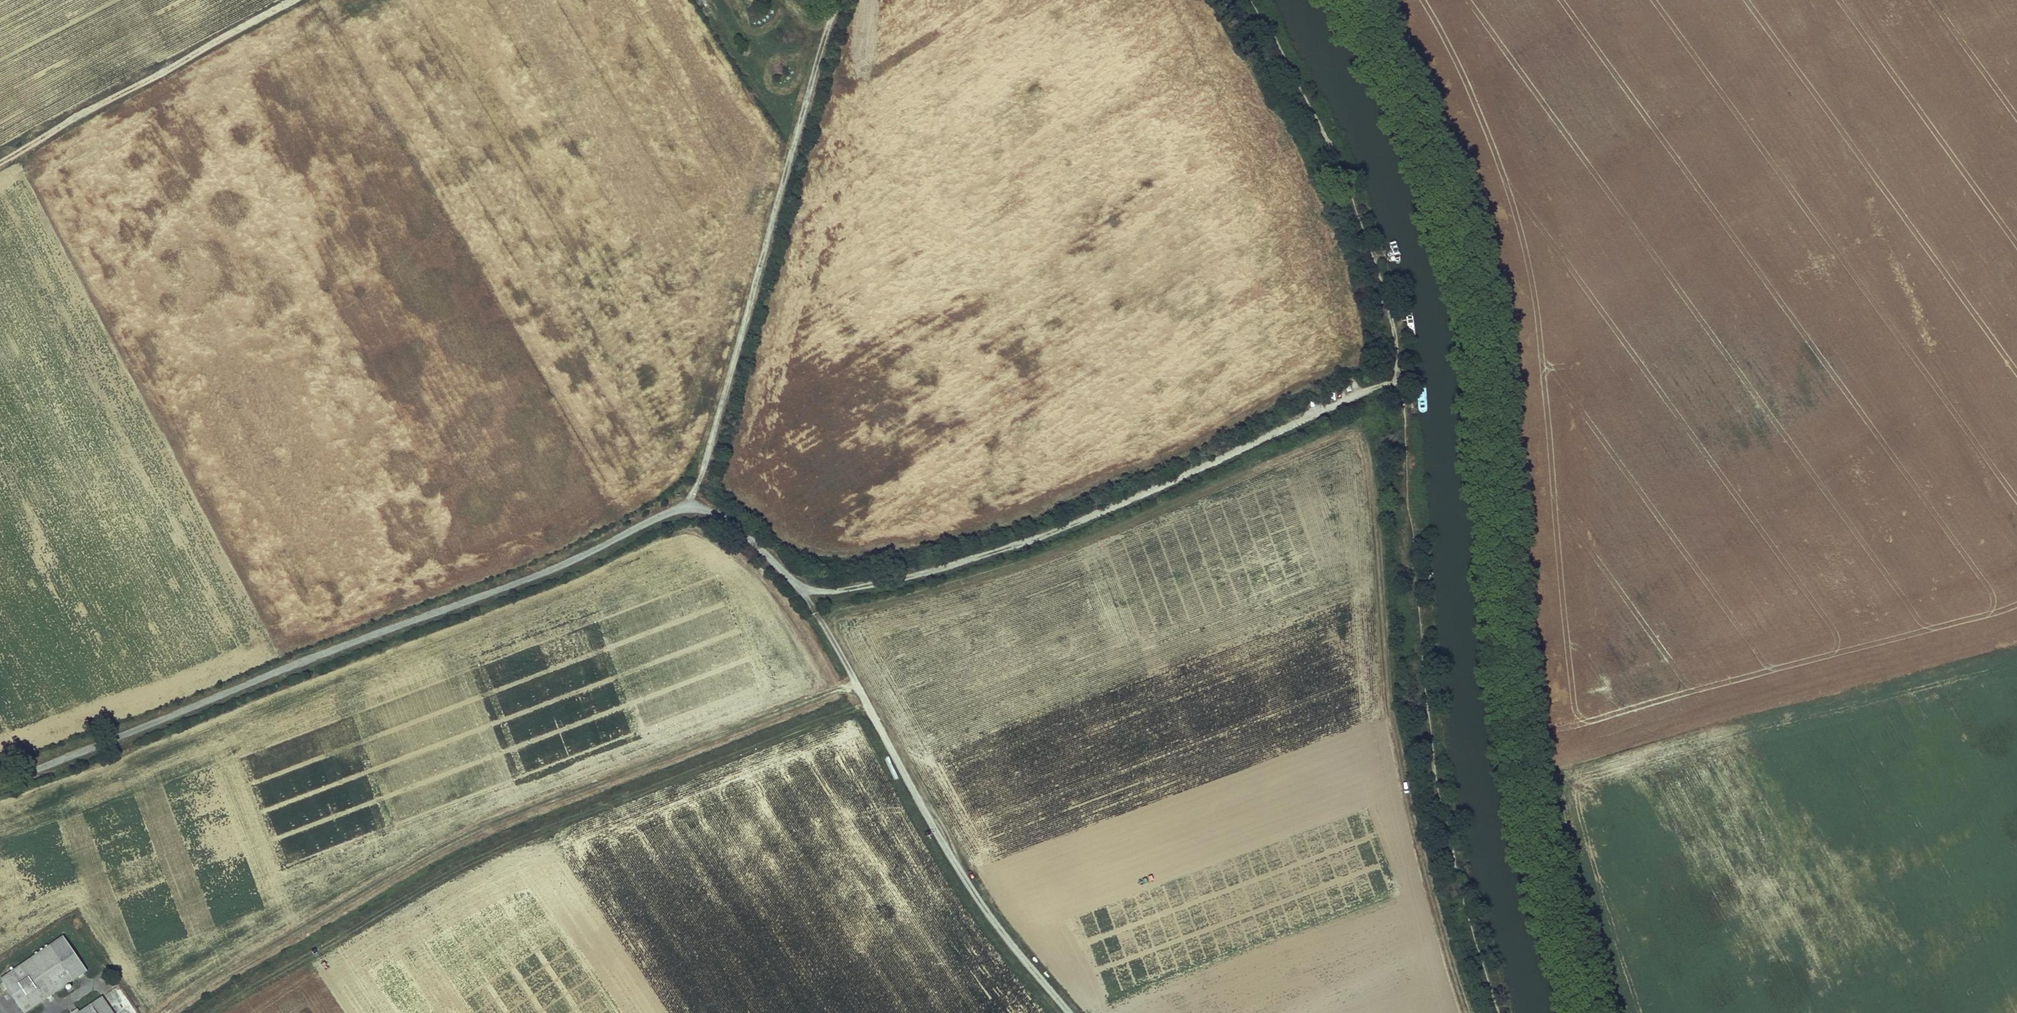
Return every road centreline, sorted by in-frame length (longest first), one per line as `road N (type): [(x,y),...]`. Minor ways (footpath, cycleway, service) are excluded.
road 1 (track): [(0,780),(562,562),(691,504),(719,517),(799,586)]
road 2 (track): [(799,586),(833,591),(894,583),(1011,547),(1399,381)]
road 3 (track): [(831,0),(691,504)]
road 4 (track): [(1067,1012),(974,898),(799,586)]
road 5 (track): [(0,163),(293,0)]

